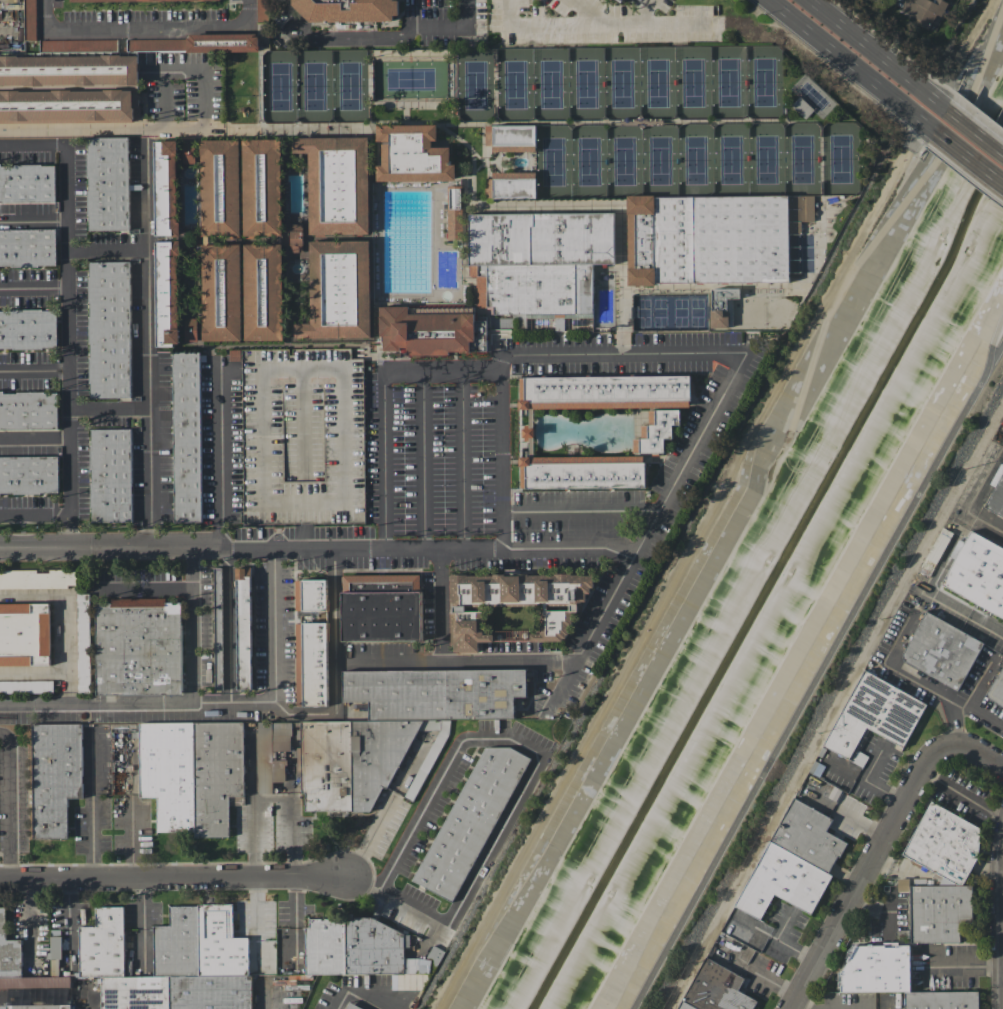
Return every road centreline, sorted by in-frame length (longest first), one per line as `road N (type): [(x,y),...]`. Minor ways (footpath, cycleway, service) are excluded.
road 1 (residential): [(1002,771),(969,747),(935,751),(790,1008)]
road 2 (residential): [(0,881),(345,875)]
road 3 (primary): [(767,0),(934,130)]
road 4 (primary): [(946,108),(810,0)]

